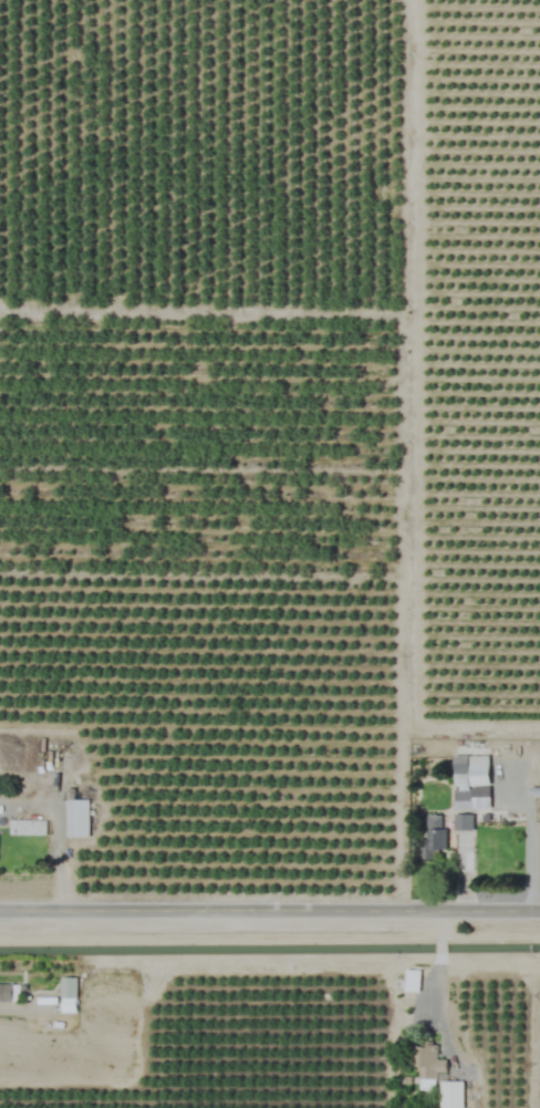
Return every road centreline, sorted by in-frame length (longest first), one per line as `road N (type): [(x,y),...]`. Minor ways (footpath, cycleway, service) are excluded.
road 1 (tertiary): [(0,909),(539,912)]

